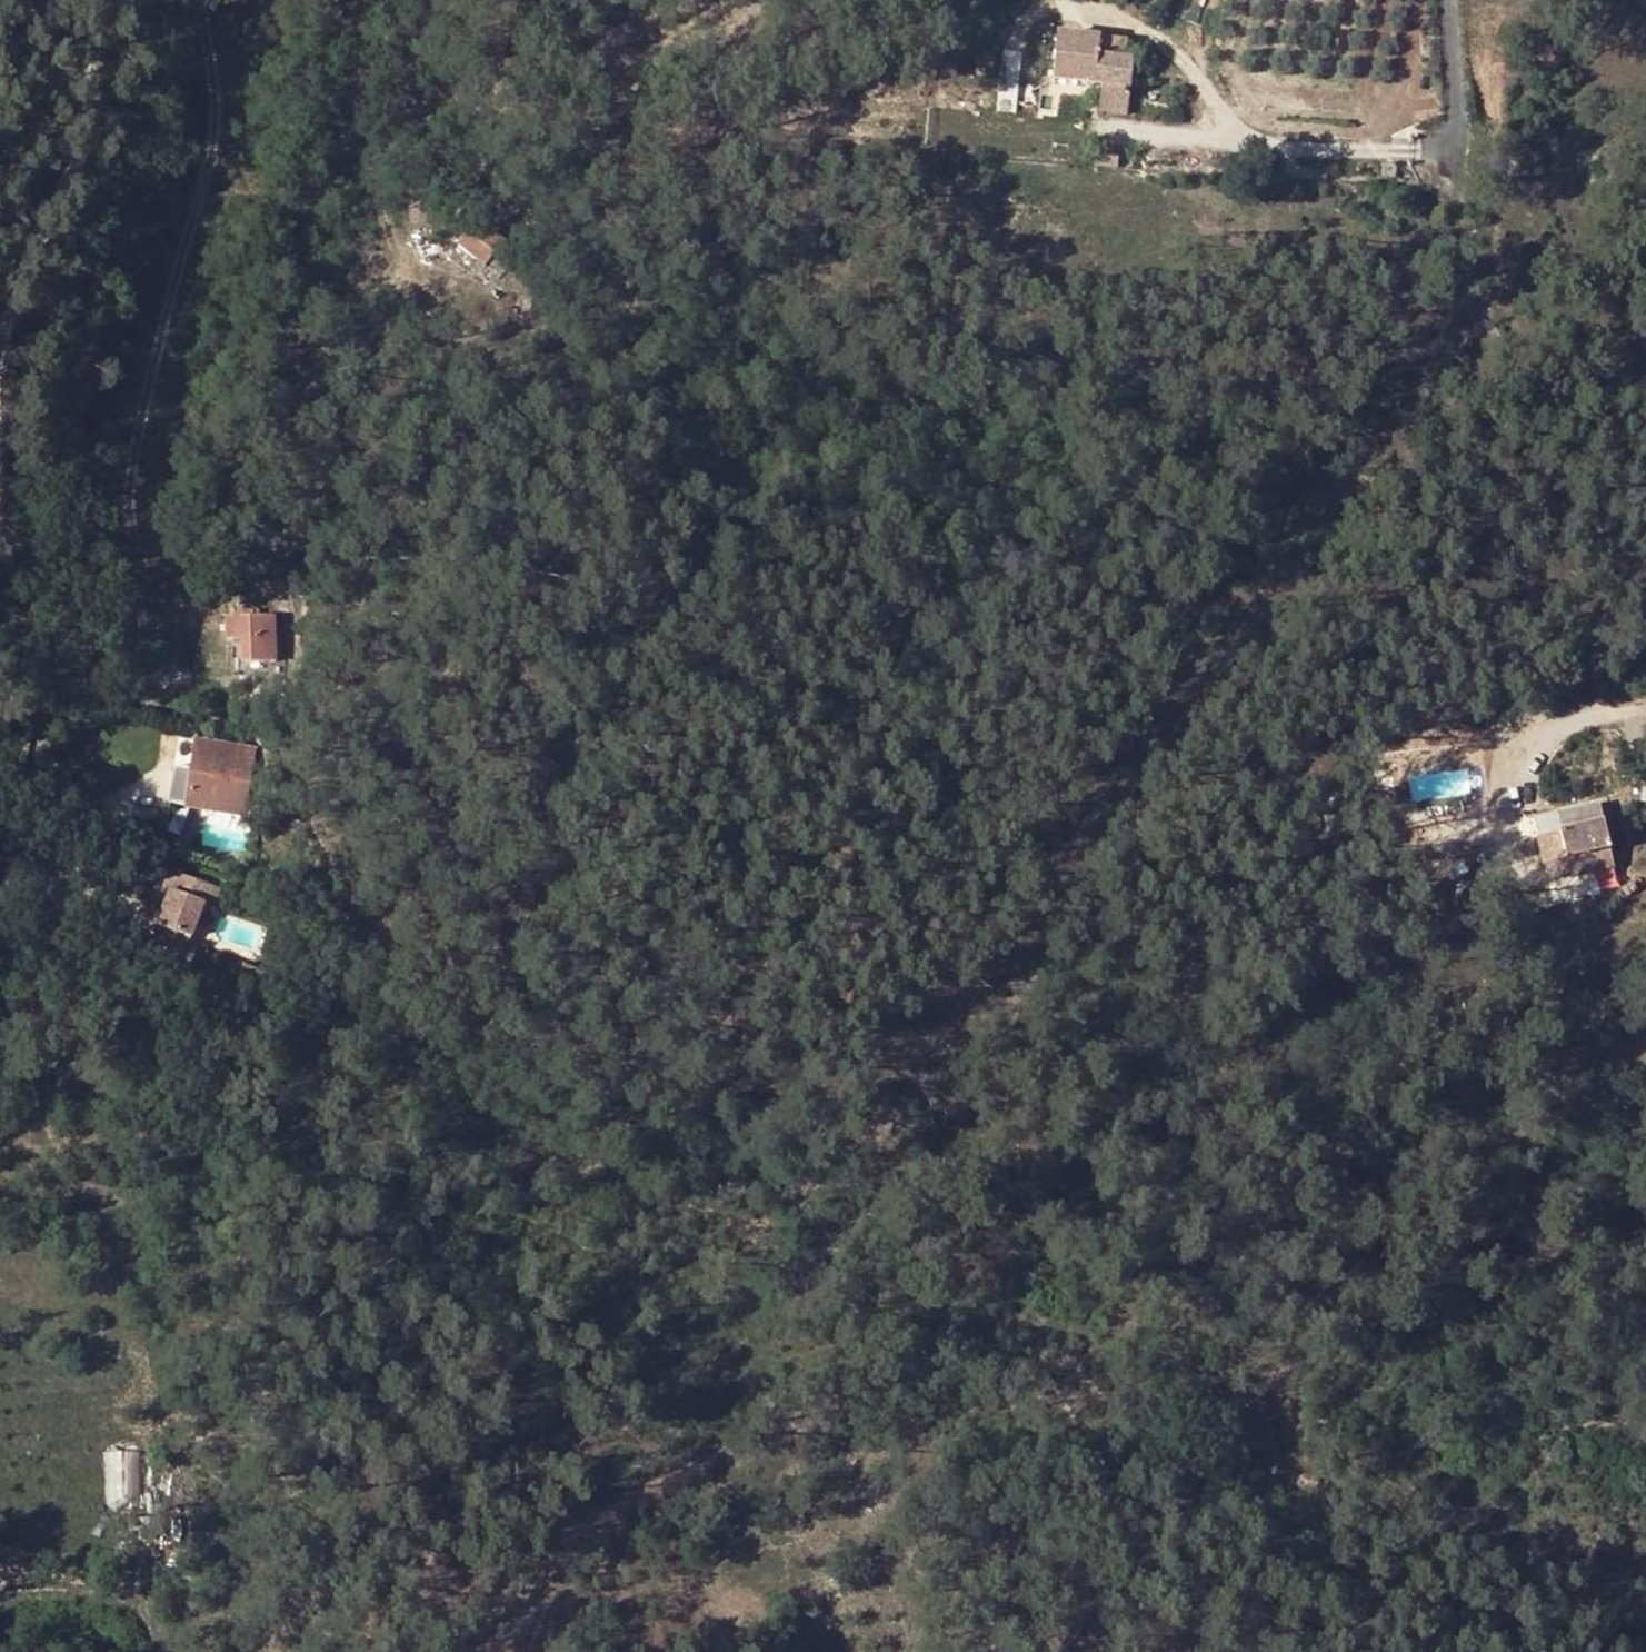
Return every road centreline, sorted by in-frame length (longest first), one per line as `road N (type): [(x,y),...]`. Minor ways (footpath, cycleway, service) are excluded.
road 1 (residential): [(101,0),(101,100),(89,166),(35,288),(5,391),(10,462),(0,549)]
road 2 (residential): [(1450,0),(1453,147)]

